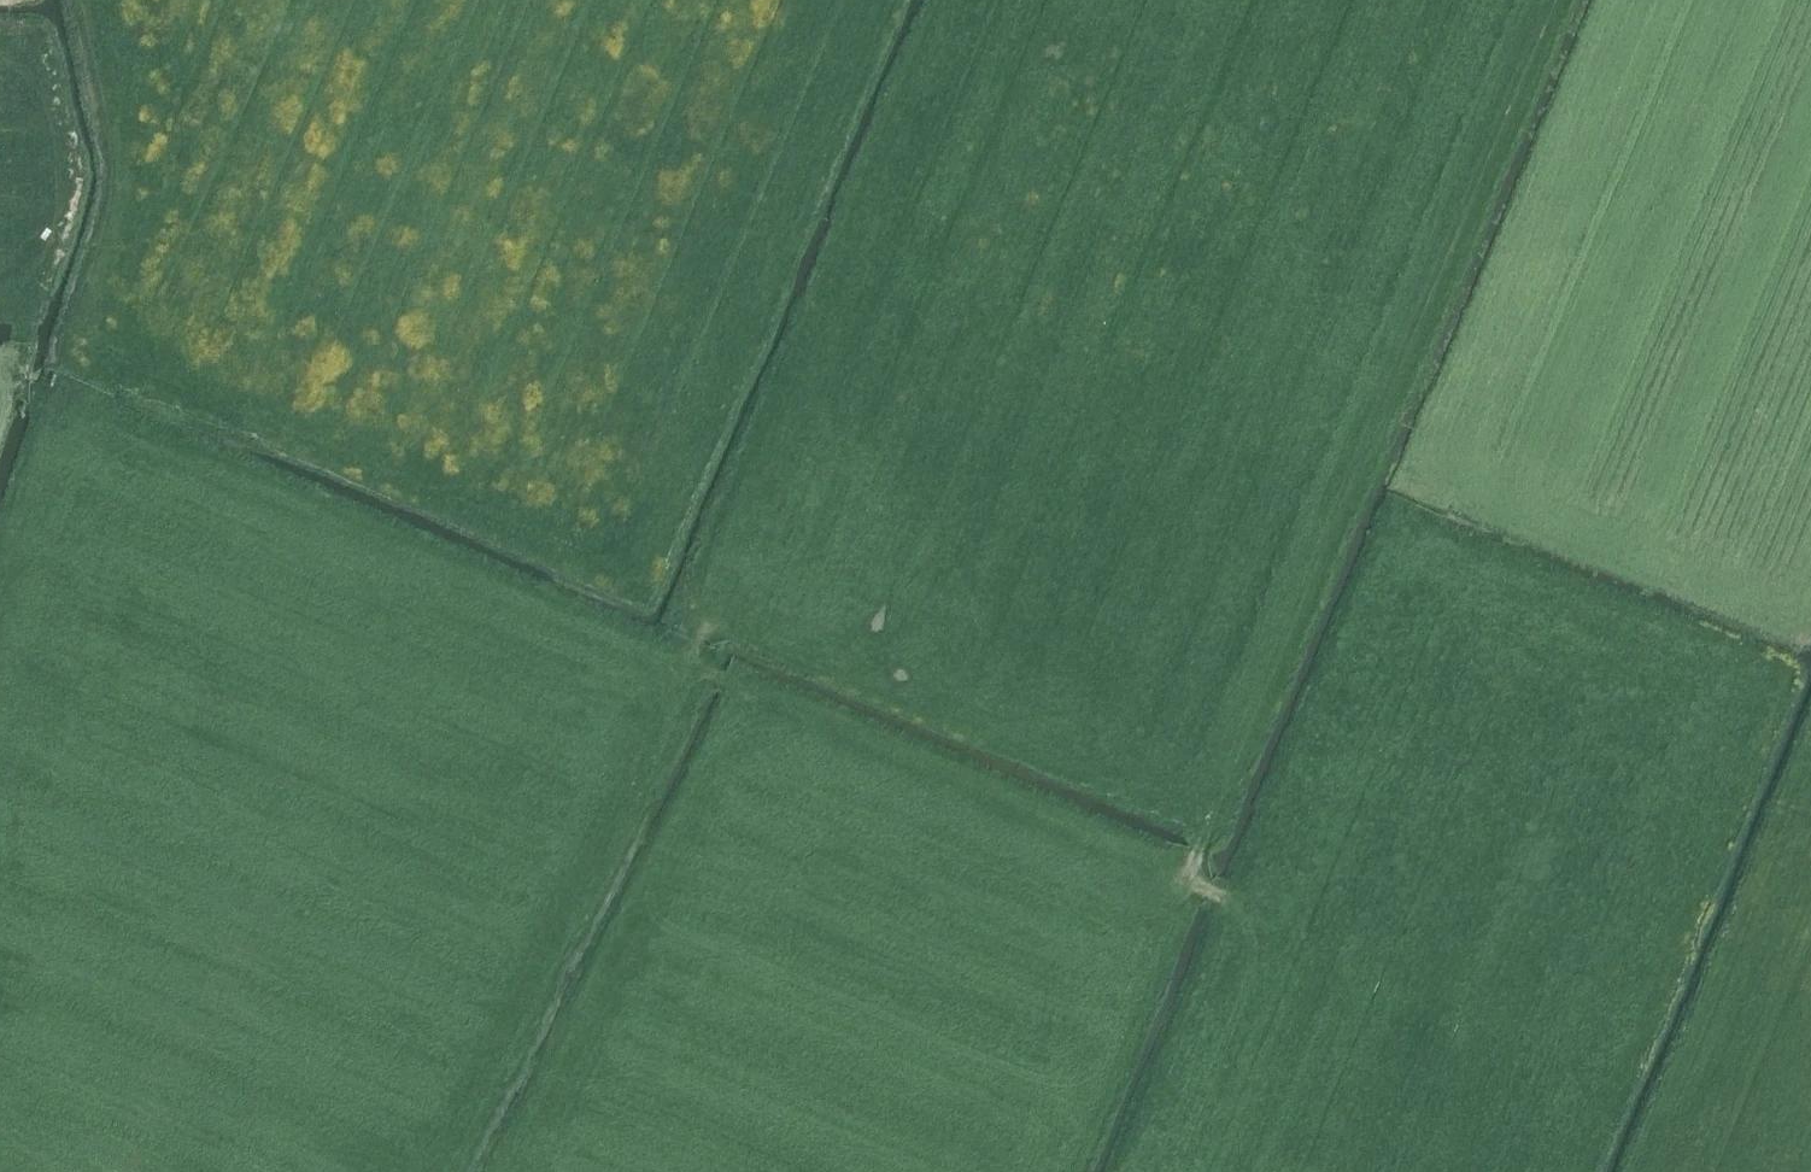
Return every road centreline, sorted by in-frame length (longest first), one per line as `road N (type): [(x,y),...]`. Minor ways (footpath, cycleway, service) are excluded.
road 1 (track): [(1153,1164),(1256,908),(1189,876),(1545,0)]

